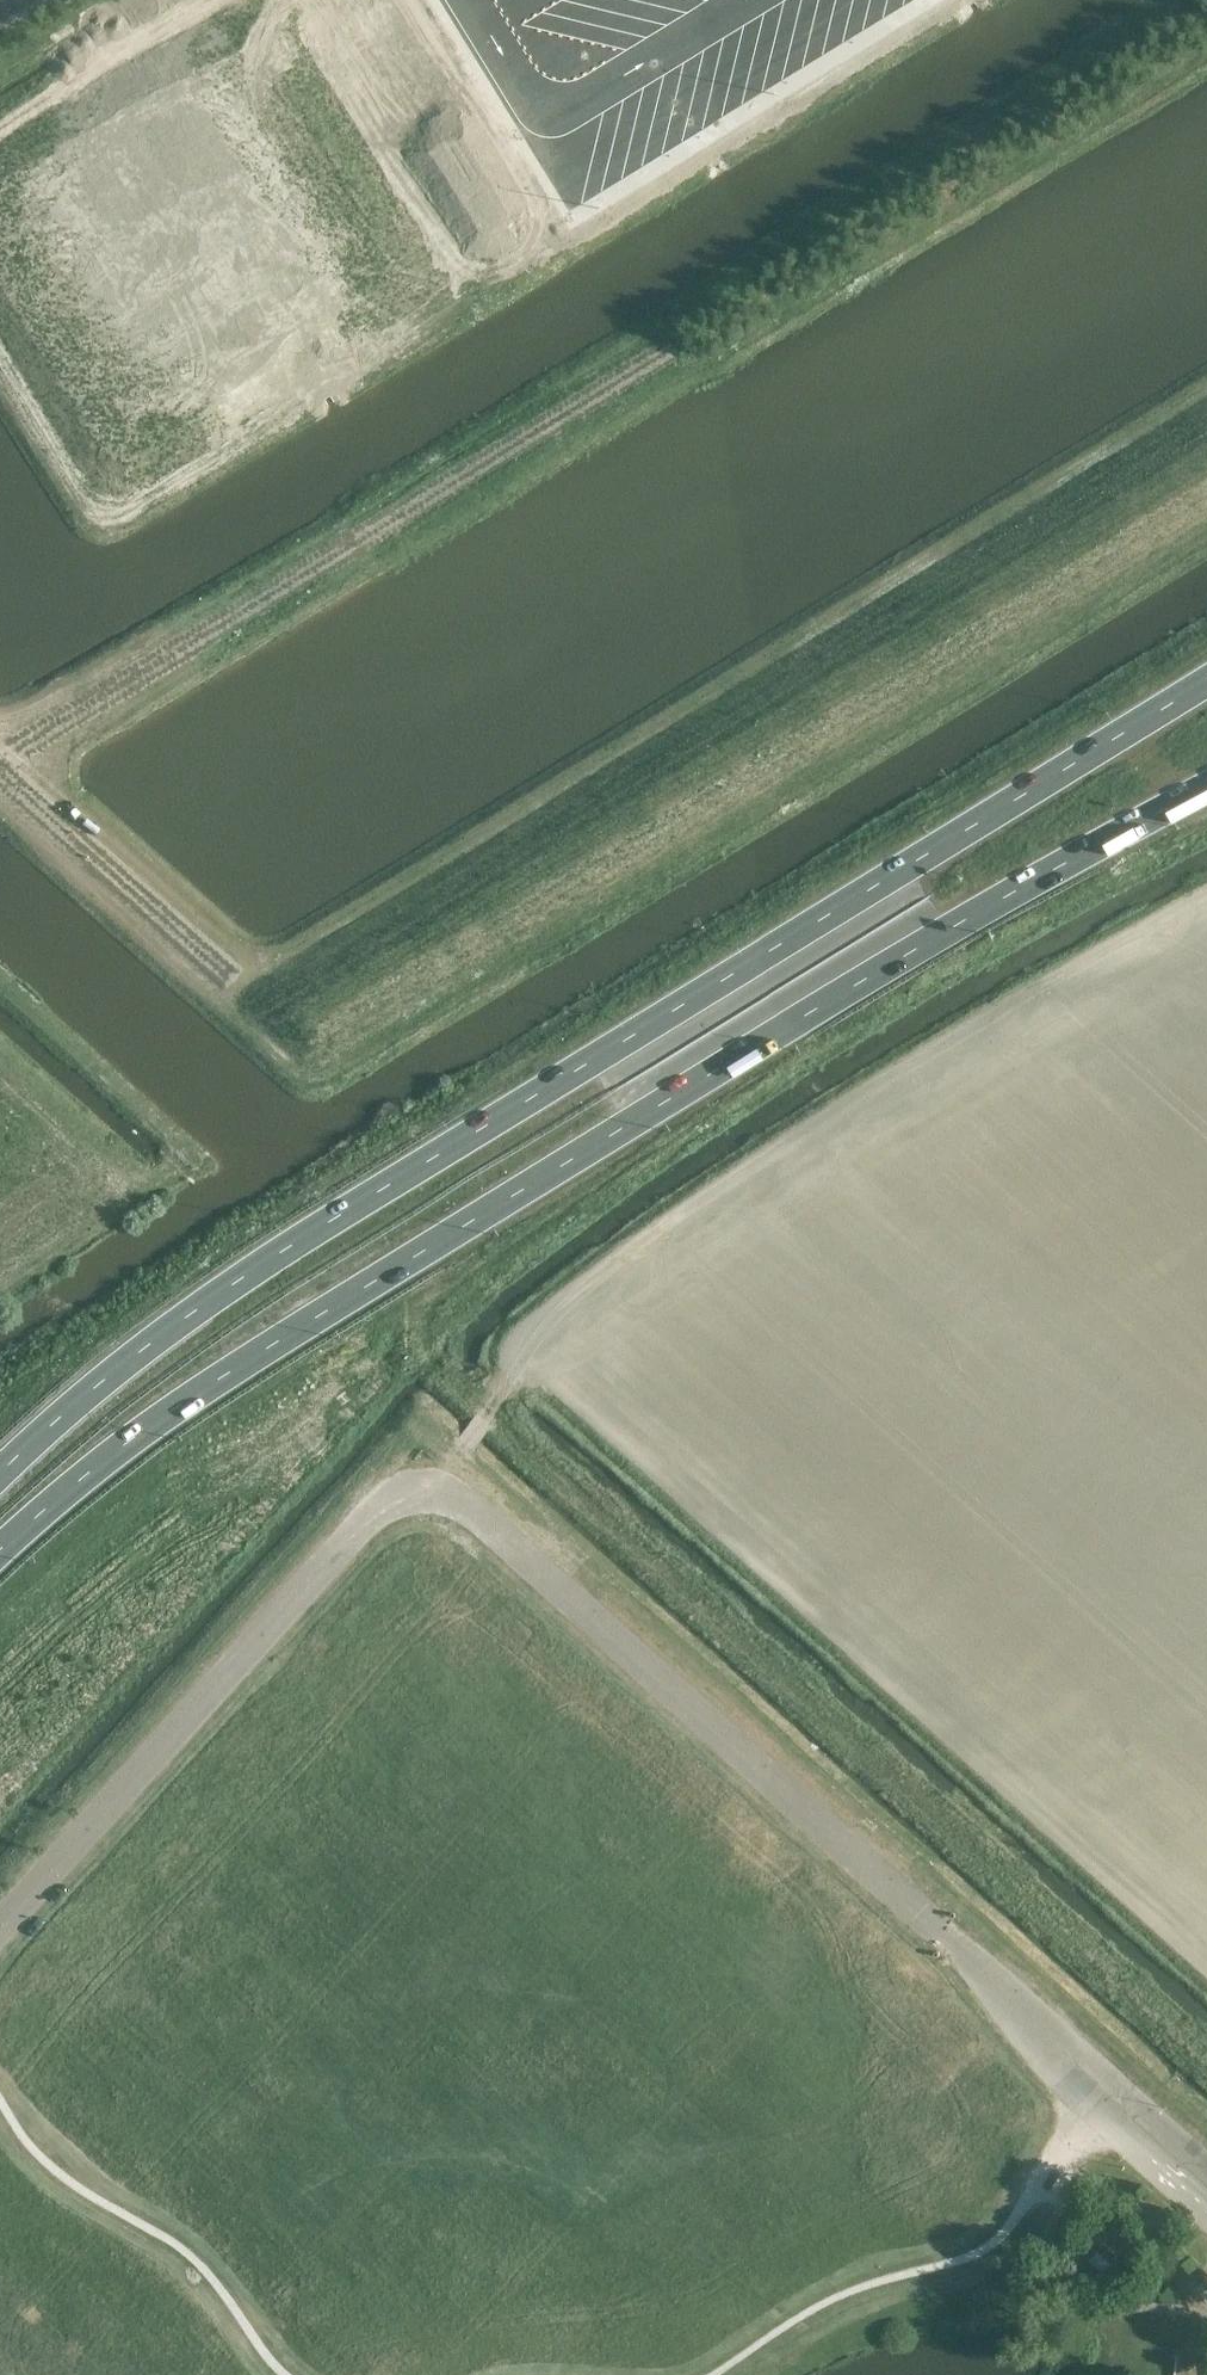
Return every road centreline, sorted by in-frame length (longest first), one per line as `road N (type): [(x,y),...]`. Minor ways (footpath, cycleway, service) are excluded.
road 1 (unclassified): [(0,1926),(367,1518),(401,1495),(435,1492),(473,1512),(1114,2090)]
road 2 (trunk): [(1206,681),(292,1245),(129,1359),(0,1472)]
road 3 (trunk): [(0,1549),(129,1441),(332,1306),(688,1082),(1206,787)]
road 4 (unclassified): [(1114,2090),(1161,2167),(1206,2209)]

